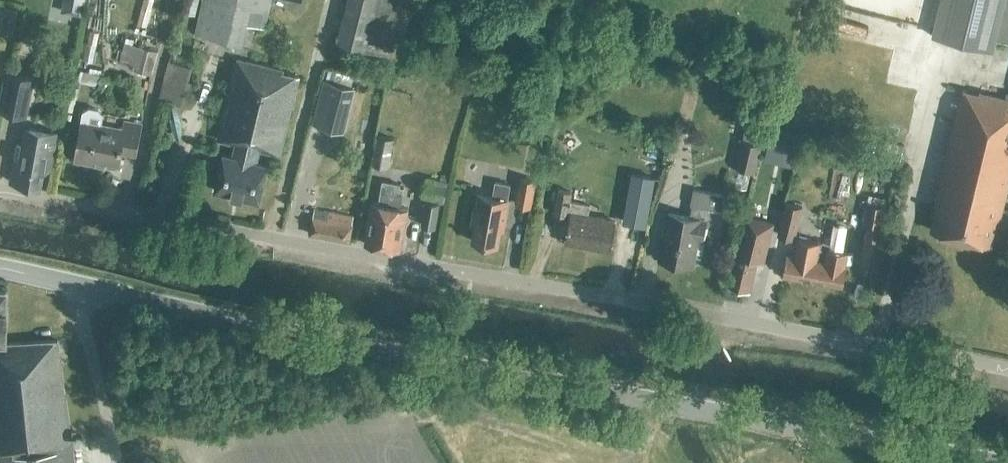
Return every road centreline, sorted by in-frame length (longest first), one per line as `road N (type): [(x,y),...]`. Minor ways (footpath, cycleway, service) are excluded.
road 1 (unclassified): [(1007,371),(0,194)]
road 2 (tertiary): [(996,462),(385,352),(0,270)]

